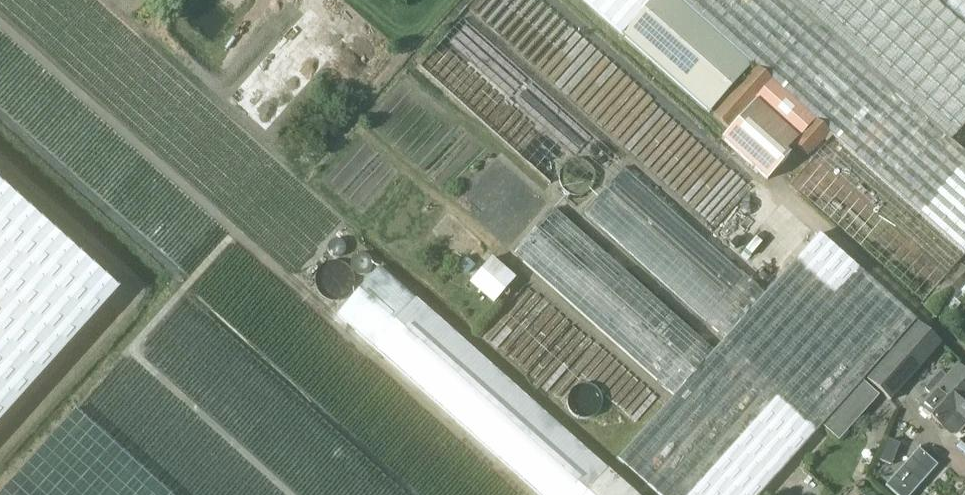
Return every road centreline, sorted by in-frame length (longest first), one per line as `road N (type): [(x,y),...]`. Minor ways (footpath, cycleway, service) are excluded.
road 1 (track): [(160,378),(289,494)]

